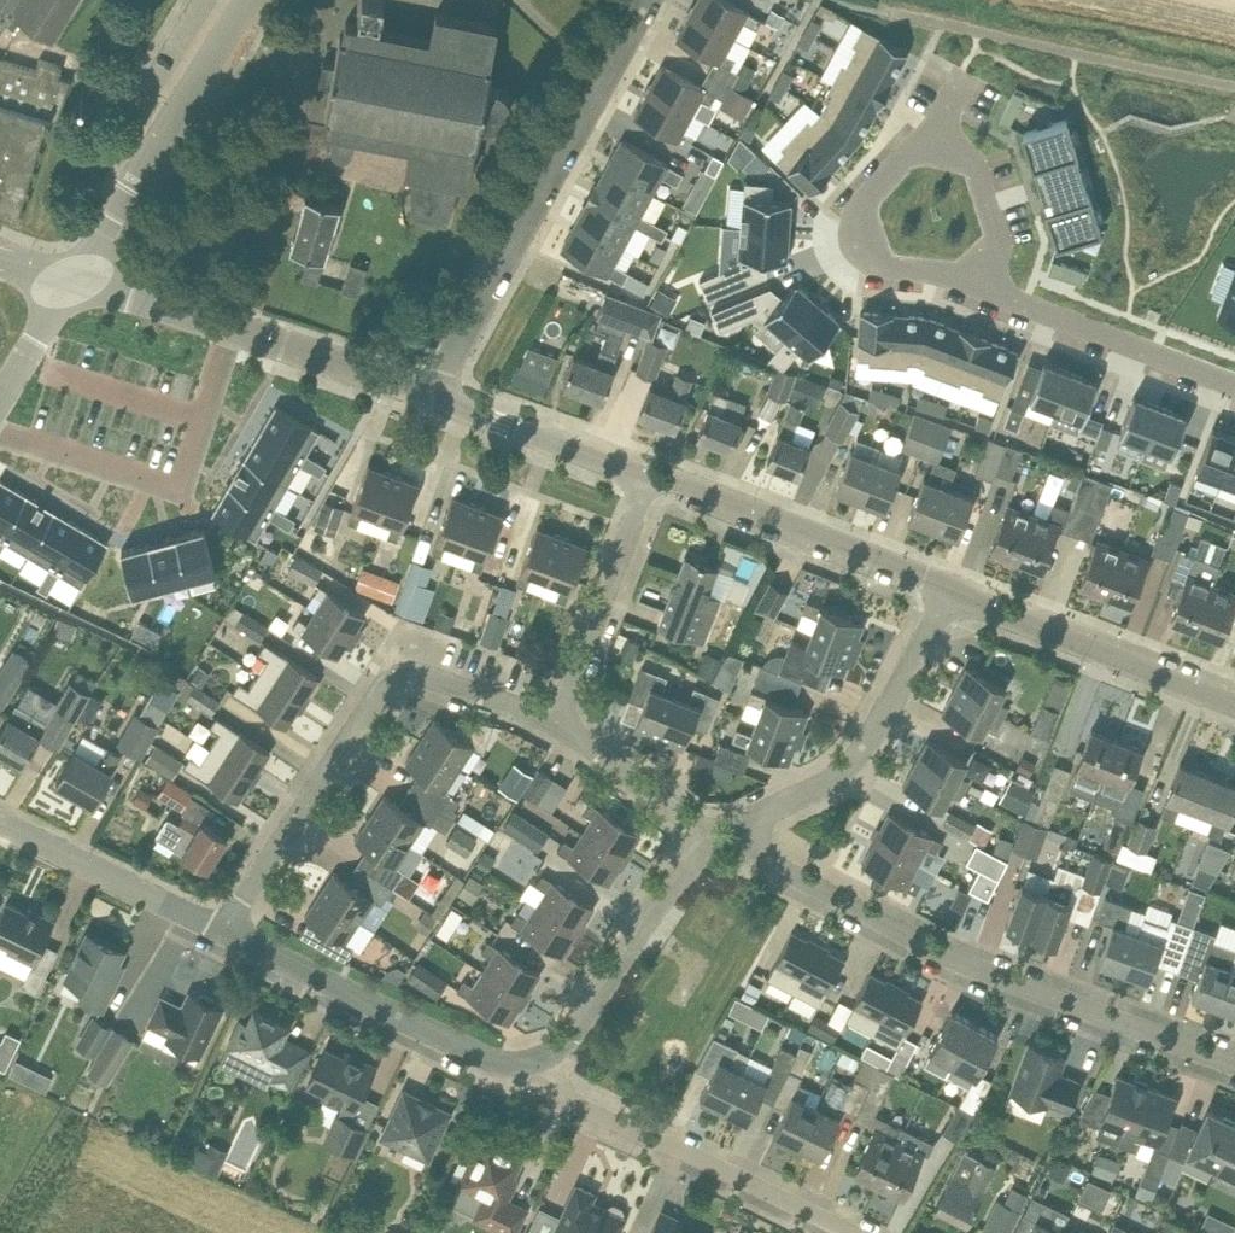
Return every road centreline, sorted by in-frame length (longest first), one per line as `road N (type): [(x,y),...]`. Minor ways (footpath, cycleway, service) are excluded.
road 1 (residential): [(1234,1061),(968,969),(757,858),(745,831)]
road 2 (residential): [(223,931),(377,691),(398,675),(425,673),(554,723)]
road 3 (residential): [(430,396),(645,0)]
road 4 (tertiary): [(430,396),(78,277)]
road 5 (residential): [(552,1059),(519,1067),(487,1062),(223,931)]
road 6 (residential): [(854,1232),(586,1104),(552,1059)]
road 7 (residential): [(745,831),(859,757),(950,590)]
road 8 (tertiary): [(950,590),(648,475)]
road 9 (unclassified): [(78,277),(242,0)]
road 10 (tertiary): [(1234,699),(950,590)]
road 11 (residential): [(936,148),(923,145),(883,182),(859,213),(863,242),(884,265),(990,288)]
road 12 (residential): [(552,1059),(699,838)]
road 13 (residential): [(554,723),(648,475)]
road 14 (residential): [(990,288),(1234,389)]
road 15 (residential): [(223,931),(0,820)]
road 16 (tertiary): [(648,475),(430,396)]
road 17 (residential): [(554,723),(684,813),(699,838)]
road 18 (residential): [(990,288),(995,235),(972,156),(936,148)]
road 19 (residential): [(984,37),(833,0)]
road 20 (unclassified): [(0,405),(78,277)]

